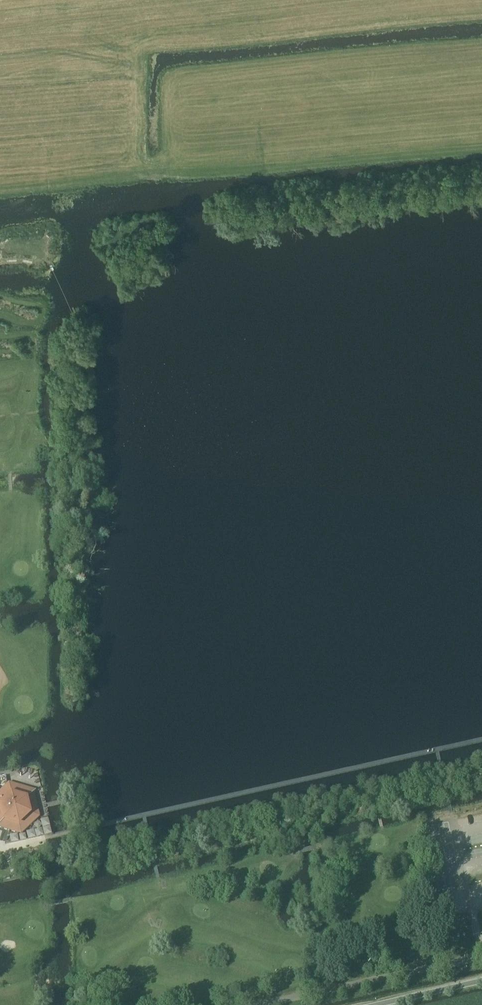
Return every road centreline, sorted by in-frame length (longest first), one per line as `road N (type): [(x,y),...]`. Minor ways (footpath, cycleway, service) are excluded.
road 1 (unclassified): [(481,955),(455,833)]

